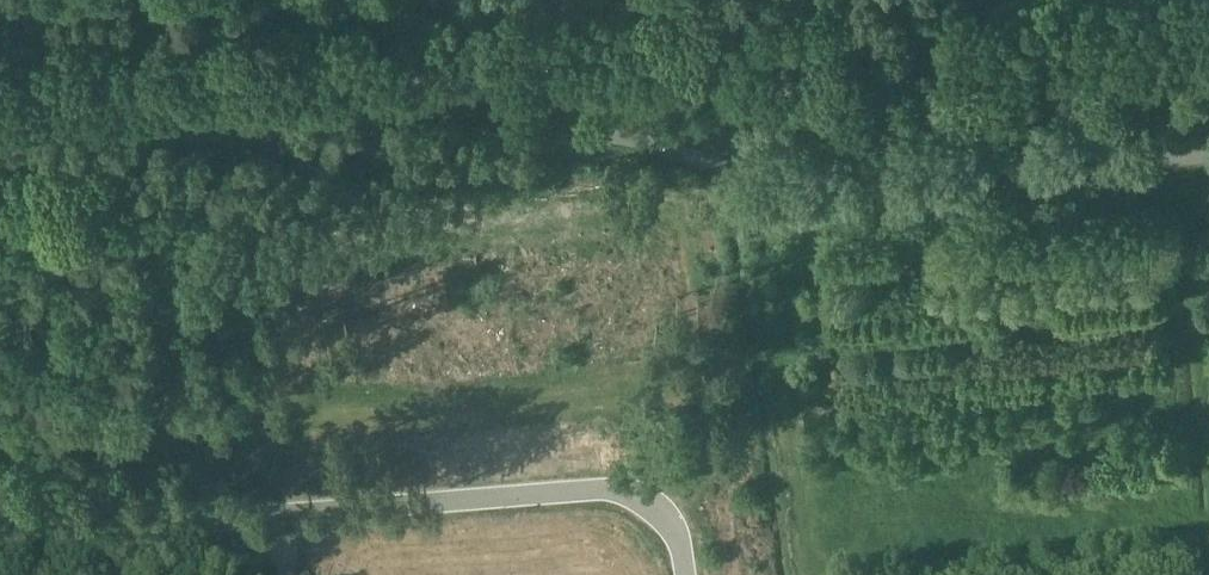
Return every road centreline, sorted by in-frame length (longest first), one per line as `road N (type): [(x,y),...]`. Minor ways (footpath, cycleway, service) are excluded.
road 1 (secondary): [(0,103),(299,78),(556,68),(894,109),(1208,96)]
road 2 (residential): [(0,543),(599,492),(657,502),(674,518),(688,574)]

